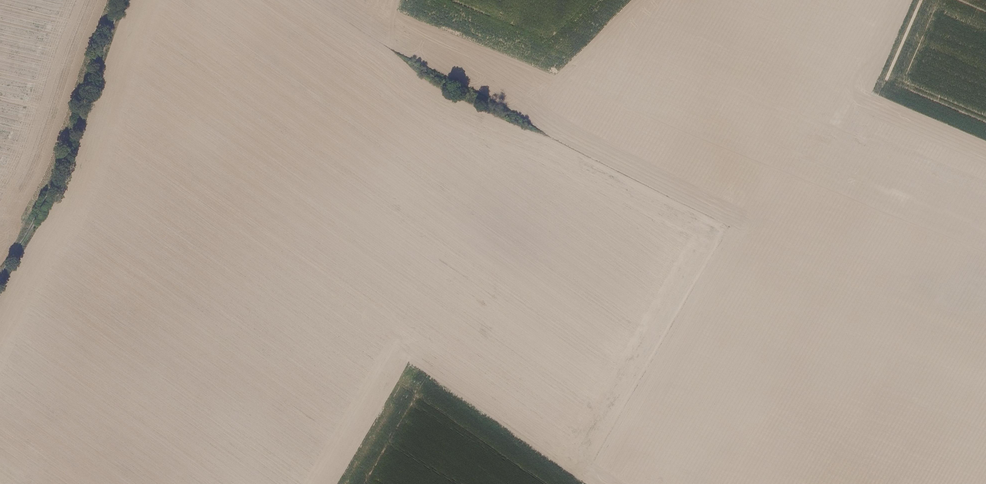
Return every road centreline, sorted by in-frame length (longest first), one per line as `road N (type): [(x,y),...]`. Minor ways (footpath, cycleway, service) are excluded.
road 1 (track): [(120,0),(51,188),(0,274)]

